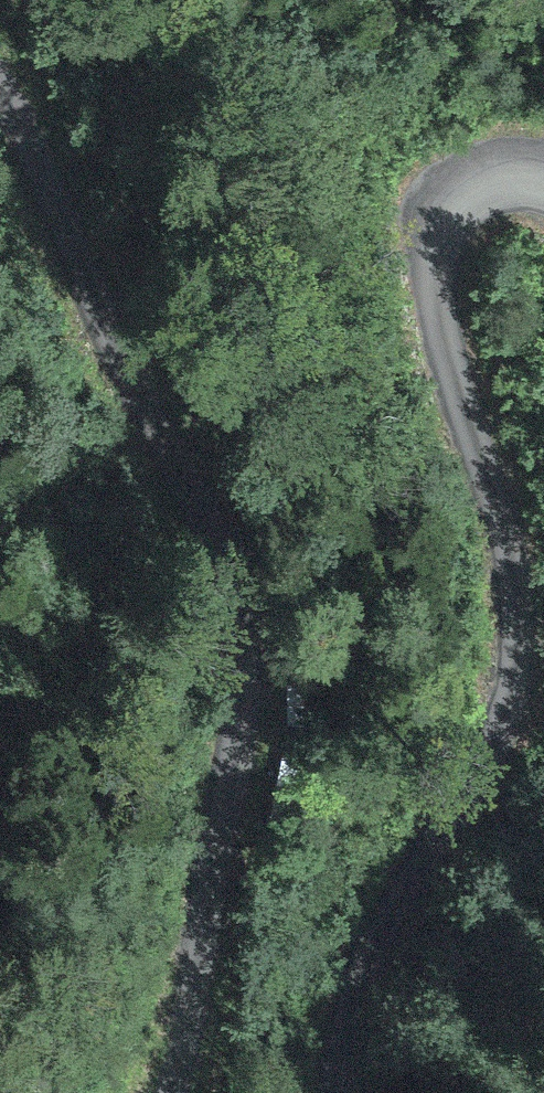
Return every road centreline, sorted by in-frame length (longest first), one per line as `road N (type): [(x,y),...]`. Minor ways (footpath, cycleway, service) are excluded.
road 1 (track): [(0,95),(155,401),(234,658),(226,859),(190,1025),(166,1092)]
road 2 (track): [(339,1092),(407,919),(513,744),(522,623),(499,487),(437,292),(442,214),(492,174),(543,180)]

